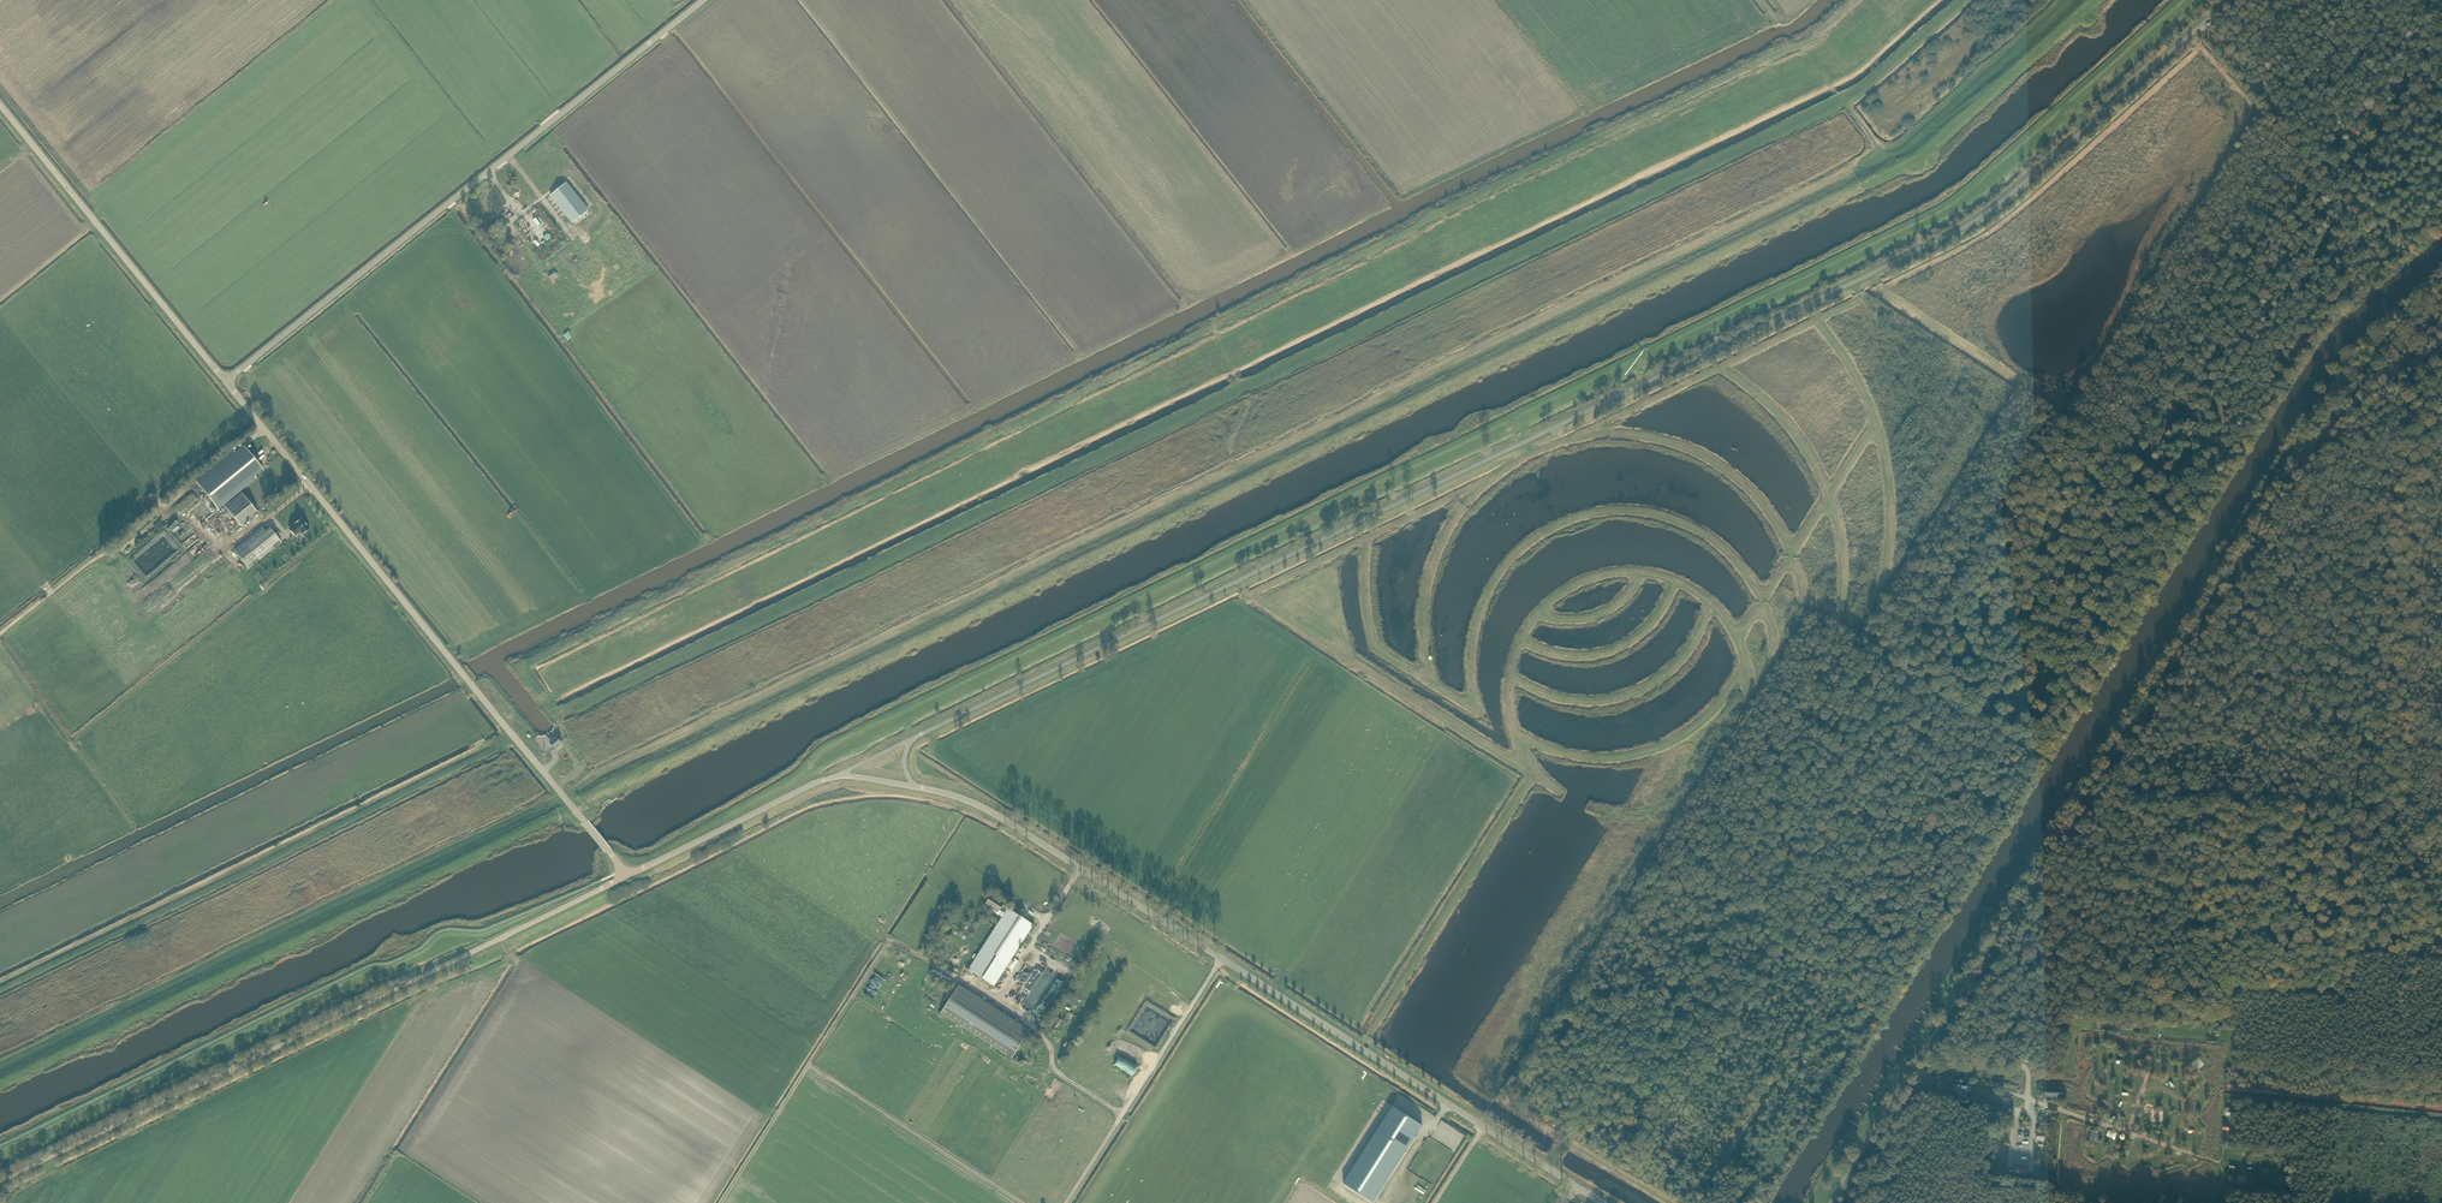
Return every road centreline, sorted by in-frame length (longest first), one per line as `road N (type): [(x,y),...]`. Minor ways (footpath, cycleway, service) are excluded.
road 1 (unclassified): [(910,740),(1972,224),(2229,0)]
road 2 (track): [(556,788),(579,770),(558,729),(562,715),(1844,102)]
road 3 (unclassified): [(0,1182),(626,876)]
road 4 (unclassified): [(1483,1127),(981,807),(914,786)]
road 5 (unclassified): [(626,876),(225,381)]
road 6 (unclassified): [(225,381),(703,0)]
road 7 (unclassified): [(225,381),(0,104)]
road 8 (track): [(2062,412),(1862,278)]
road 9 (unclassified): [(626,876),(839,775)]
road 10 (track): [(1405,697),(1232,584)]
road 11 (track): [(0,635),(162,509)]
road 12 (track): [(1667,1202),(1499,1097)]
road 13 (track): [(1981,92),(1892,167),(1844,102)]
road 14 (track): [(2111,1184),(2212,1197),(2226,1176),(2244,1169),(2284,1188)]
road 15 (unclassified): [(1831,1202),(1923,1052)]
road 16 (unclassified): [(1603,1202),(1483,1127)]
road 17 (track): [(2125,1029),(2077,1023),(2067,1069),(2024,1067)]
road 18 (track): [(2065,1112),(2058,1184),(2082,1192),(2111,1184)]

